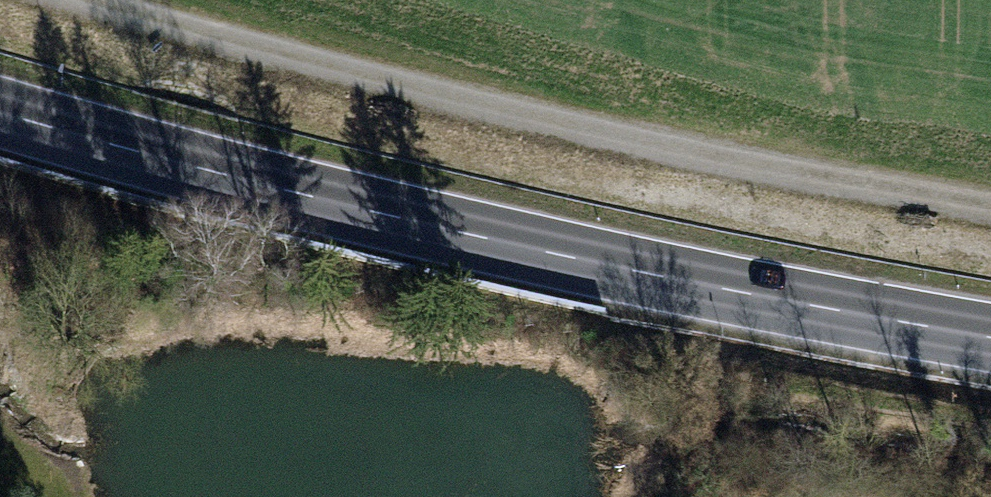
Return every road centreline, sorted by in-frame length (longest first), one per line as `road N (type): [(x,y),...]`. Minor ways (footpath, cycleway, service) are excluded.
road 1 (secondary): [(990,334),(476,234),(0,112)]
road 2 (track): [(93,0),(434,93),(709,157),(990,207)]

